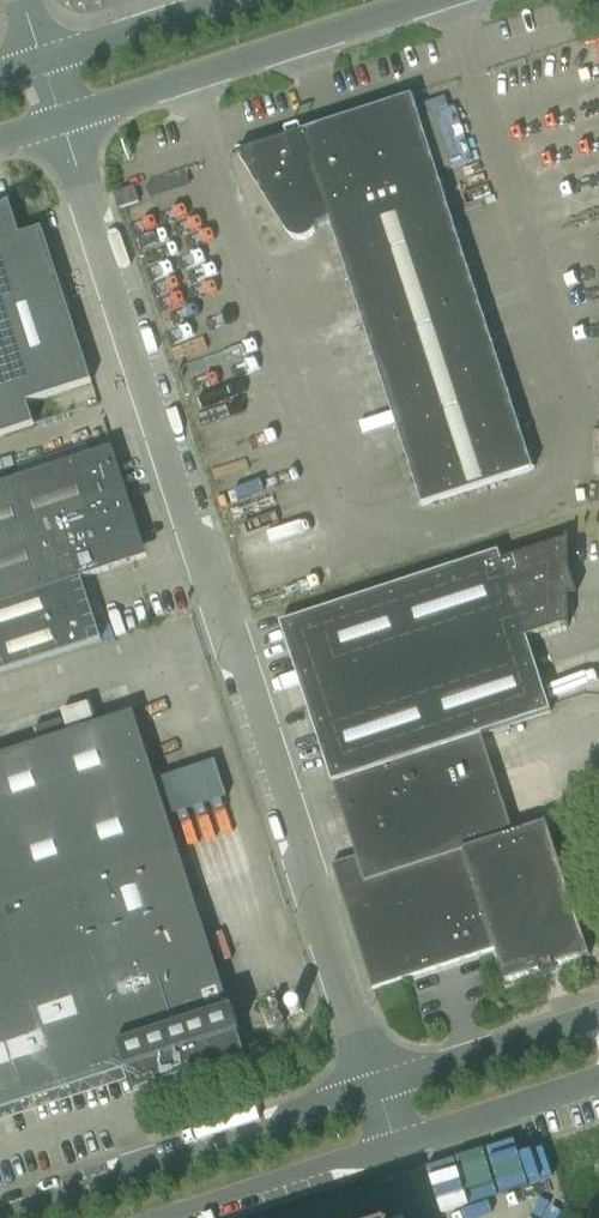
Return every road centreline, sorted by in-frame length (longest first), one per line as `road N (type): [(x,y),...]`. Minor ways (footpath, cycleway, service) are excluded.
road 1 (unclassified): [(372,1091),(59,125)]
road 2 (unclassified): [(59,125),(437,0)]
road 3 (unclassified): [(372,1091),(0,1207)]
road 4 (unclassified): [(598,1017),(372,1091)]
road 5 (unclassified): [(391,1150),(598,1076)]
road 6 (unclassified): [(182,1217),(391,1150)]
road 7 (unclassified): [(235,0),(40,65)]

